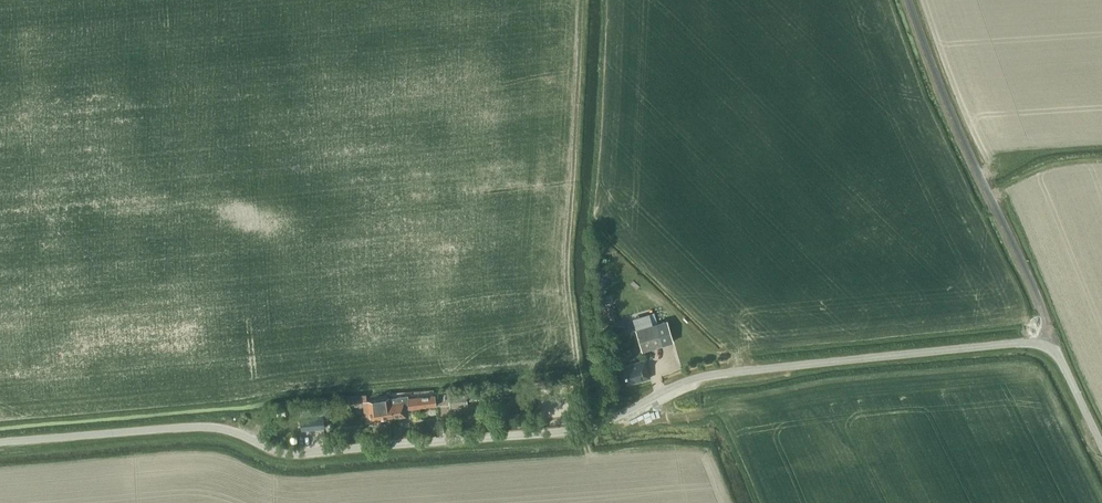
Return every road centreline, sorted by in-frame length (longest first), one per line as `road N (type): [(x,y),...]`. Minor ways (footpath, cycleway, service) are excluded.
road 1 (unclassified): [(0,442),(214,427),(301,453),(599,422)]
road 2 (unclassified): [(1051,339),(728,376),(599,422)]
road 3 (unclassified): [(909,0),(1051,339)]

